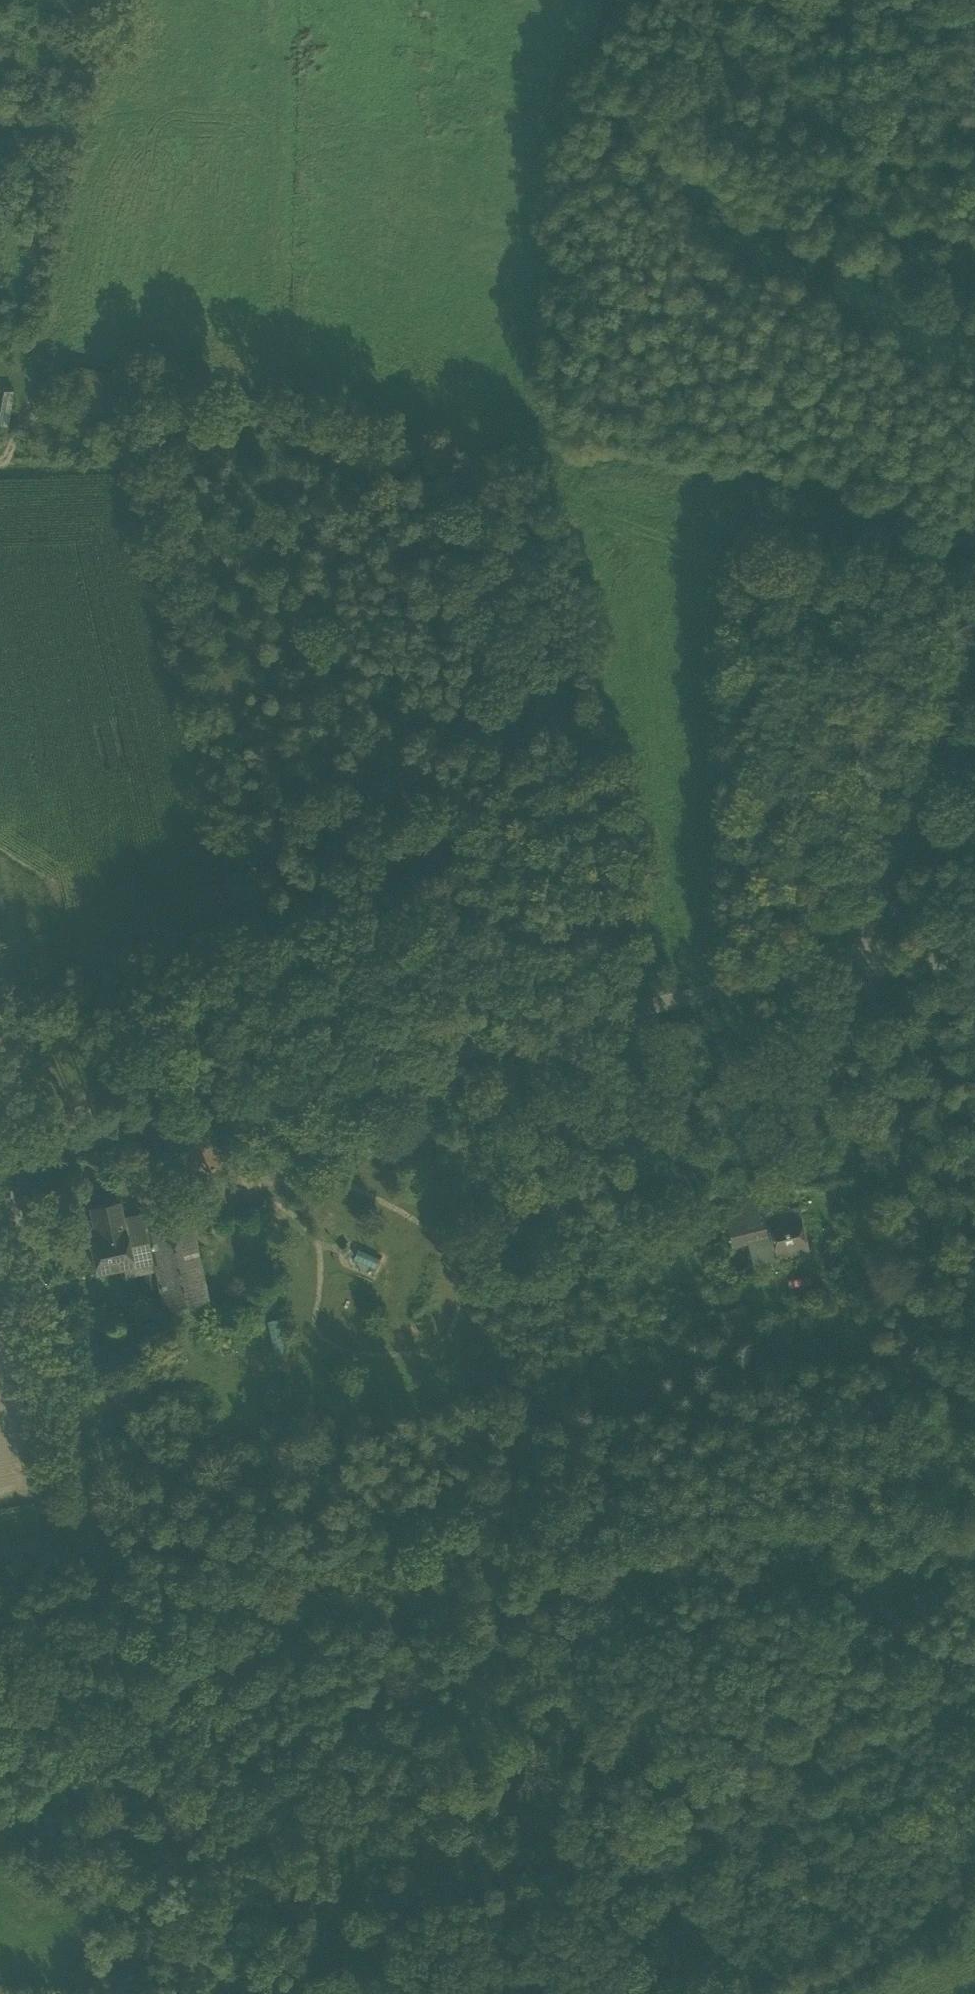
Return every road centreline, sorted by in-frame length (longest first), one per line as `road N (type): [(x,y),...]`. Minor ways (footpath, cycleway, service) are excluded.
road 1 (unclassified): [(0,1163),(865,960),(974,973)]
road 2 (unclassified): [(208,1993),(0,1176)]
road 3 (track): [(491,419),(571,513),(758,563),(974,605)]
road 4 (track): [(865,960),(974,1441)]

